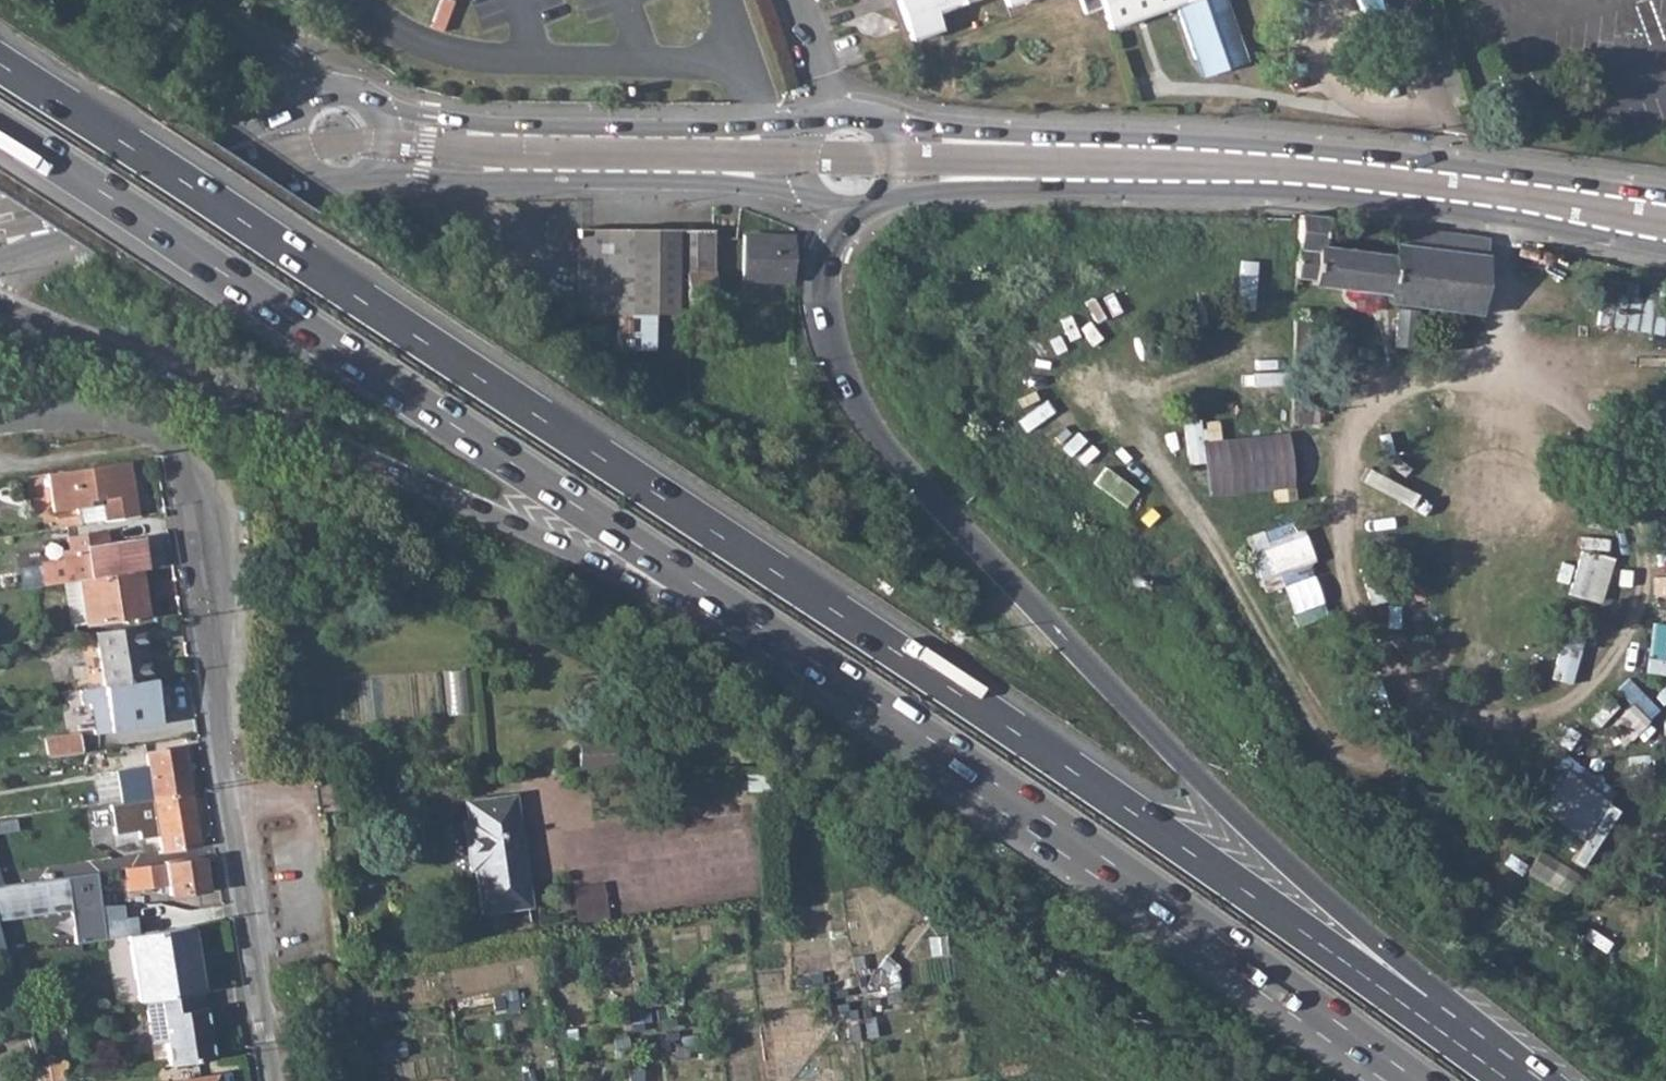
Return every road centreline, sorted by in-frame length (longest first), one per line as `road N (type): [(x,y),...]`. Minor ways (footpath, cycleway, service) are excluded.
road 1 (trunk): [(1431,1022),(1076,772),(0,64)]
road 2 (trunk): [(1431,1022),(1412,970),(1281,856),(886,448),(825,338),(822,272),(839,208)]
road 3 (trunk): [(0,128),(803,652)]
road 4 (trunk): [(0,304),(554,546),(738,648),(803,652)]
road 5 (residential): [(0,417),(66,408),(134,421),(181,451),(207,494),(219,547),(214,664),(273,1080)]
road 6 (tertiary): [(896,160),(1277,171),(1449,189),(1665,229)]
road 7 (trunk): [(803,652),(1418,1080)]
road 8 (tertiary): [(384,142),(802,154)]
road 9 (tertiary): [(0,256),(270,197),(323,177)]
road 10 (tertiary): [(304,113),(231,138),(0,187)]
road 11 (tertiary): [(322,97),(192,0)]
road 12 (tertiary): [(896,160),(884,131),(856,116),(819,125),(802,154)]

